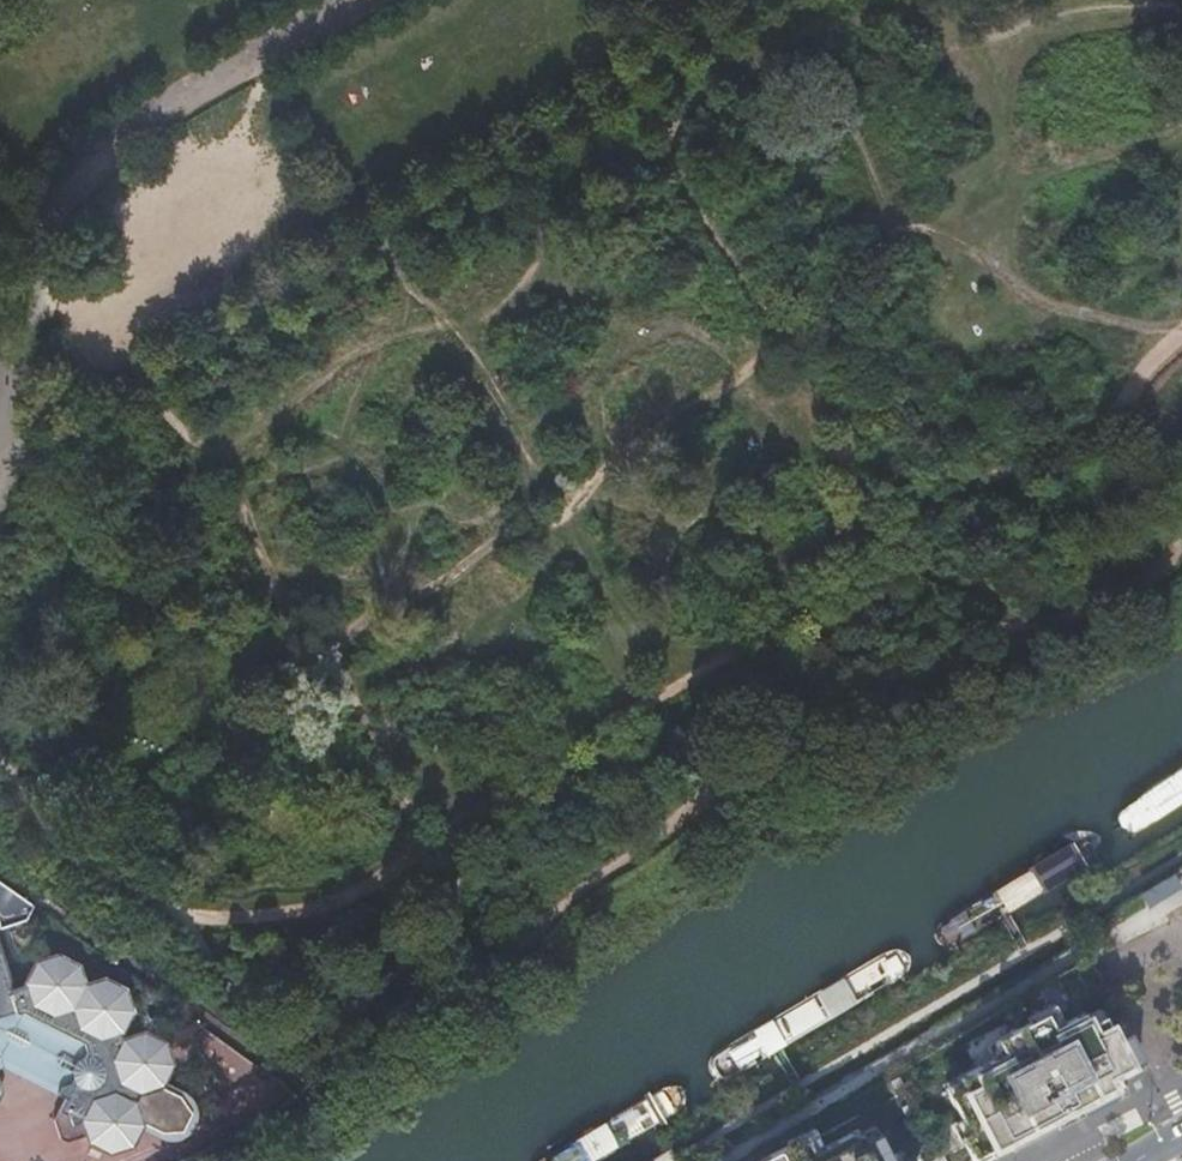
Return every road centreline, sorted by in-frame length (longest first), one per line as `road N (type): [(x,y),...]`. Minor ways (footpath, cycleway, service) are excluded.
road 1 (track): [(14,451),(155,374),(749,0)]
road 2 (track): [(1127,409),(935,510),(897,561),(800,611),(586,756),(457,825)]
road 3 (track): [(457,825),(421,840),(331,906),(261,918),(171,909),(88,868),(30,812),(0,766)]
road 4 (track): [(349,0),(128,129),(61,202),(40,267)]
road 5 (track): [(40,267),(22,344),(14,451)]

